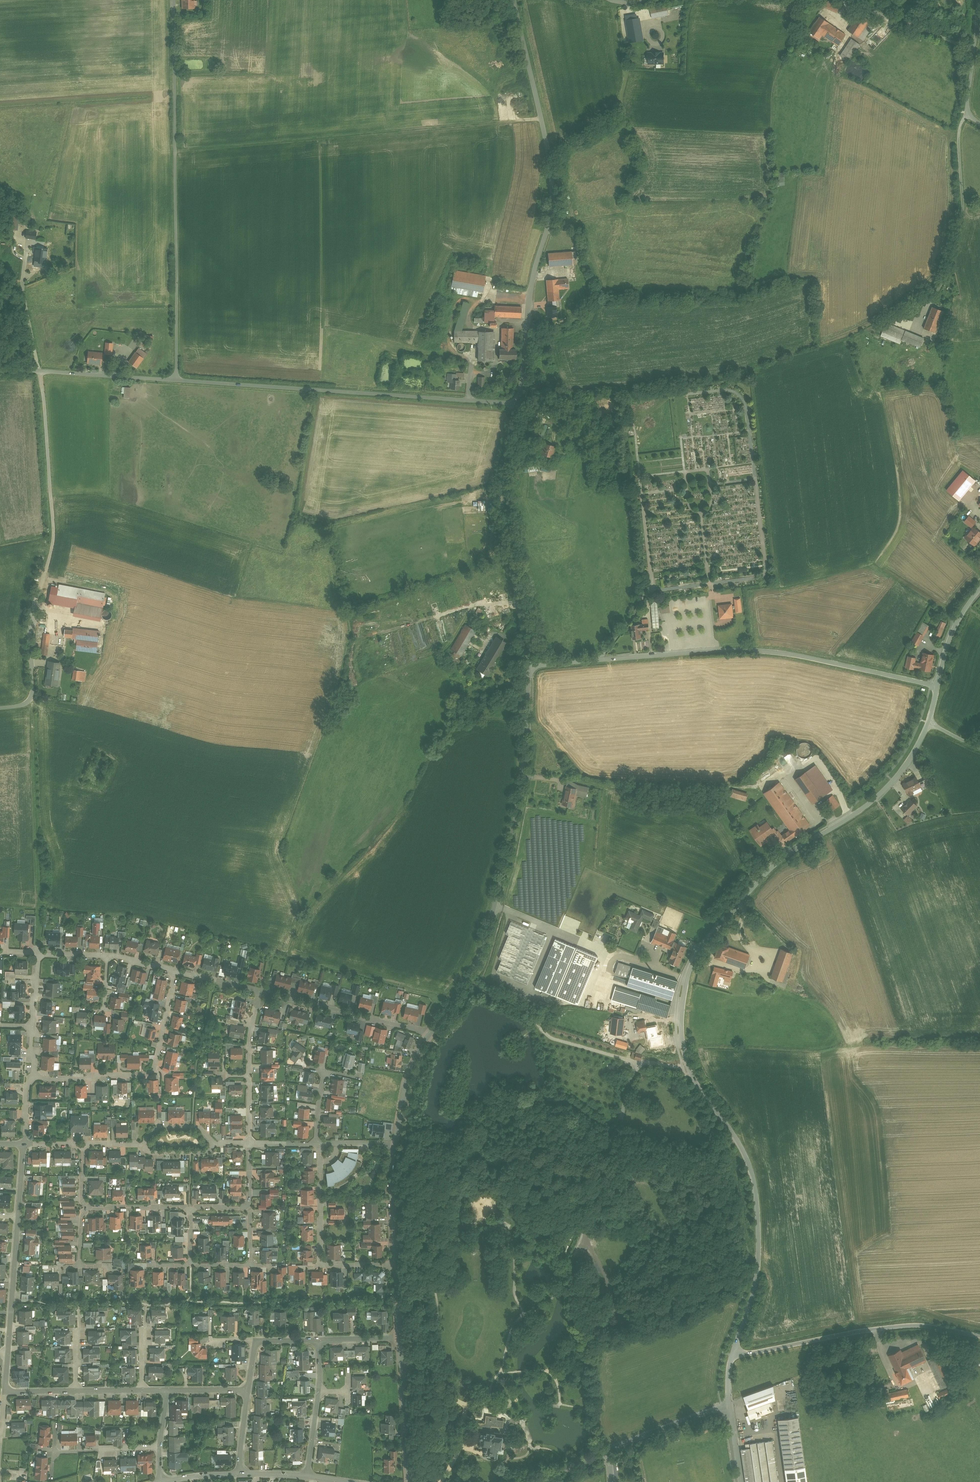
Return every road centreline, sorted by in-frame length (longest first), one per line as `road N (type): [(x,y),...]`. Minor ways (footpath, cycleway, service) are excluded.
road 1 (unclassified): [(734,1355),(756,1290),(757,1190),(738,1140),(688,1068),(682,1038),(690,972),(760,882),(877,799),(929,724)]
road 2 (unclassified): [(513,405),(552,194),(514,0)]
road 3 (unclassified): [(937,687),(764,652),(530,665)]
road 4 (unclassified): [(177,381),(174,0)]
road 5 (unclassified): [(0,710),(22,708),(34,695),(34,620),(55,536),(42,372)]
road 6 (unclassified): [(513,405),(177,381)]
road 7 (unclassified): [(530,665),(511,835),(475,963)]
road 8 (unclassified): [(530,665),(503,471),(513,405)]
road 9 (track): [(34,695),(37,953)]
road 10 (residential): [(734,1355),(910,1325),(979,1335)]
road 11 (residential): [(176,971),(155,1067),(142,1075),(29,1079)]
road 12 (residential): [(320,1144),(320,1266),(395,1264)]
road 13 (residential): [(260,992),(428,1032)]
road 14 (residential): [(250,1144),(249,1045),(260,992)]
road 15 (residential): [(410,1481),(400,1339)]
road 16 (residential): [(8,1352),(19,1217)]
road 17 (unclassified): [(177,381),(42,372)]
road 18 (residential): [(609,1452),(730,1407)]
road 19 (residential): [(395,1264),(397,1144)]

